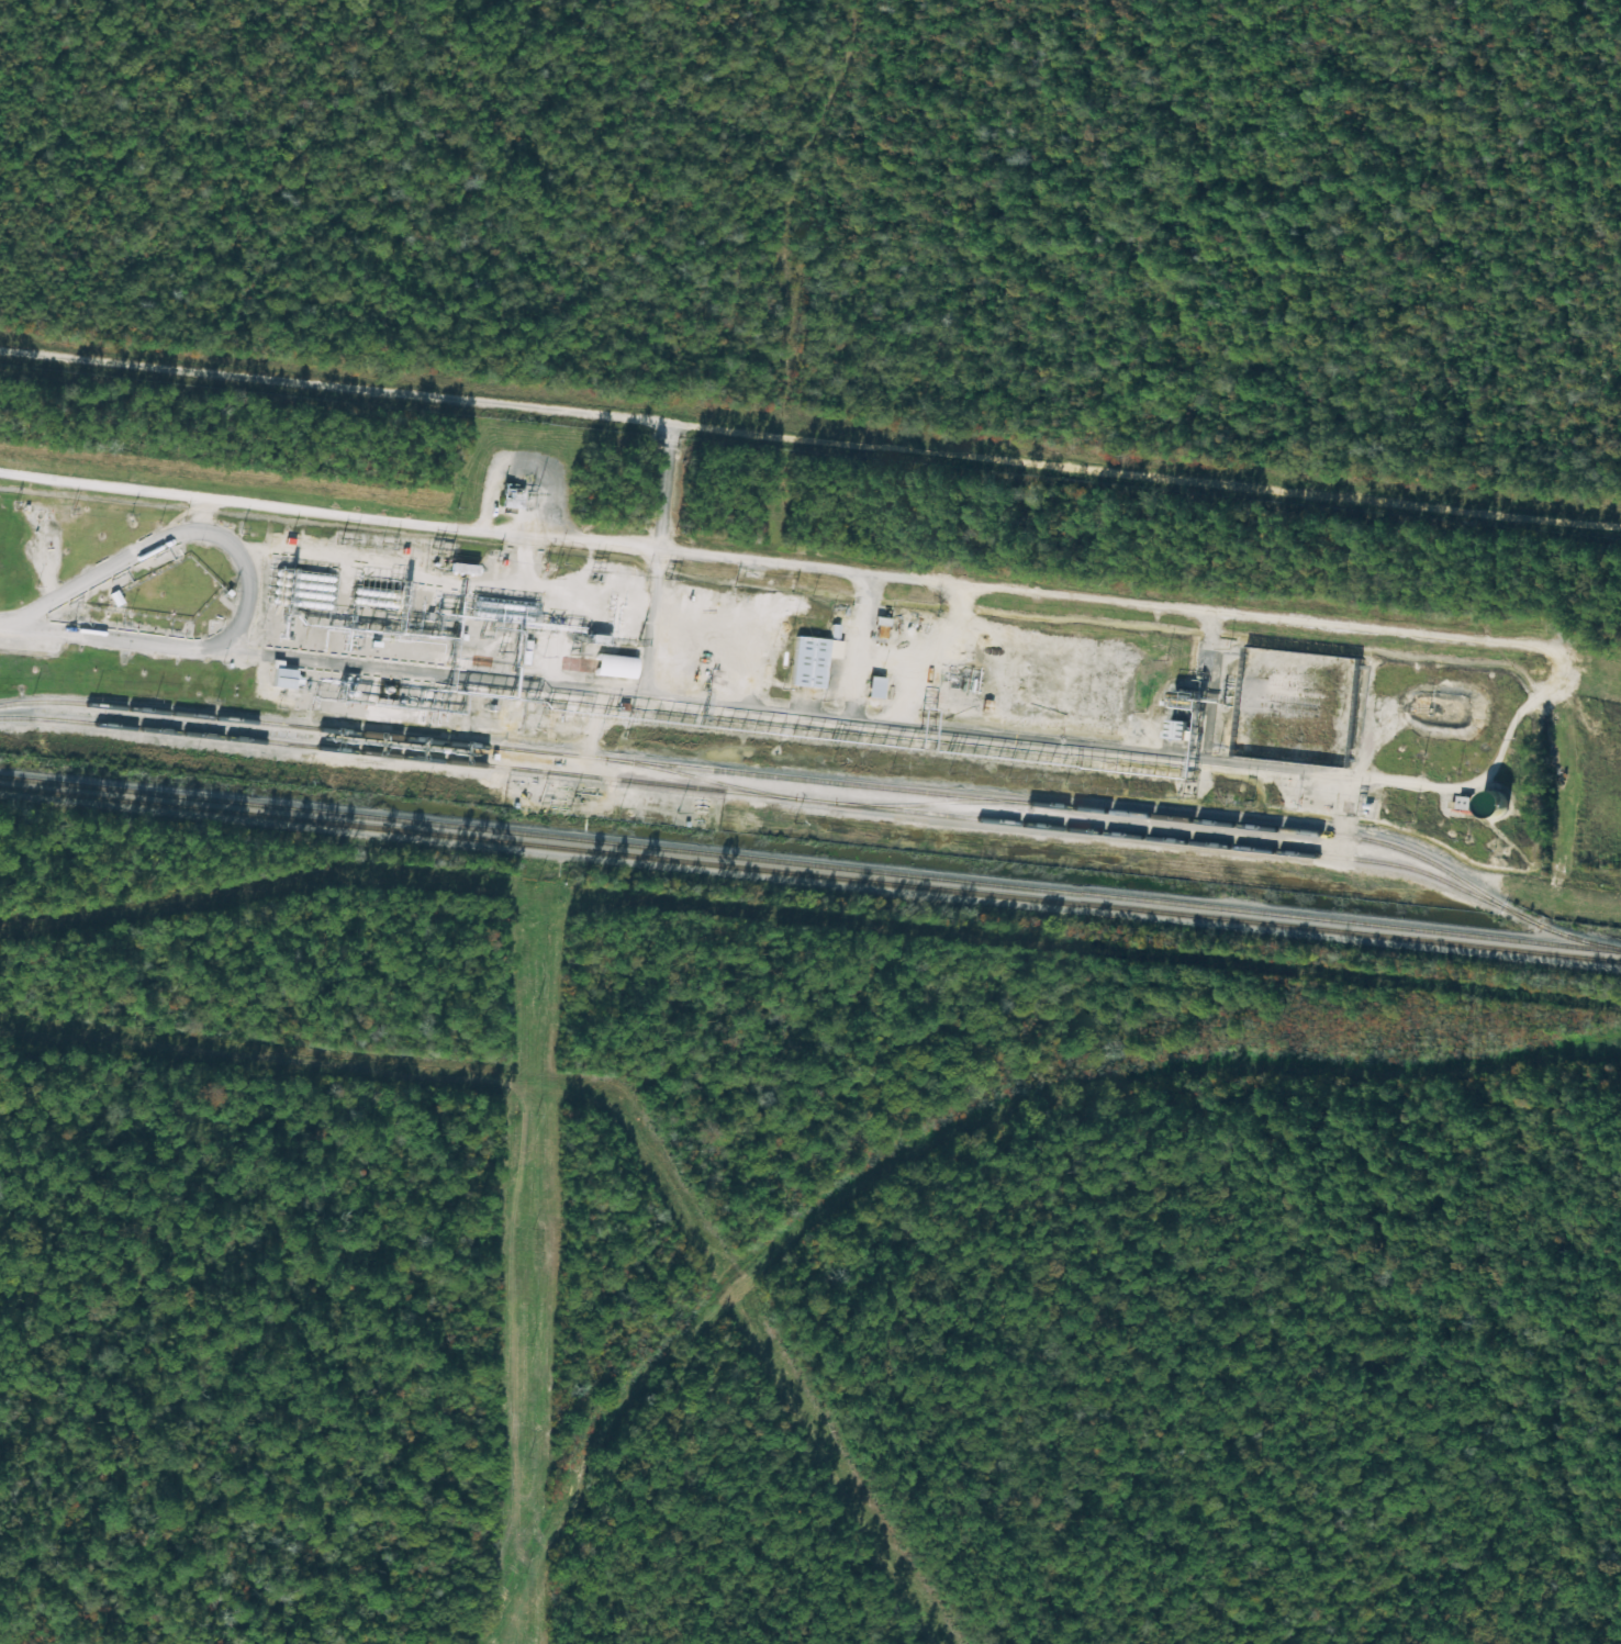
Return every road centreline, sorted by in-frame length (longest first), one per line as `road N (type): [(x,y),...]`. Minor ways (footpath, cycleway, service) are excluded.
road 1 (track): [(1620,678),(1506,646),(0,478)]

